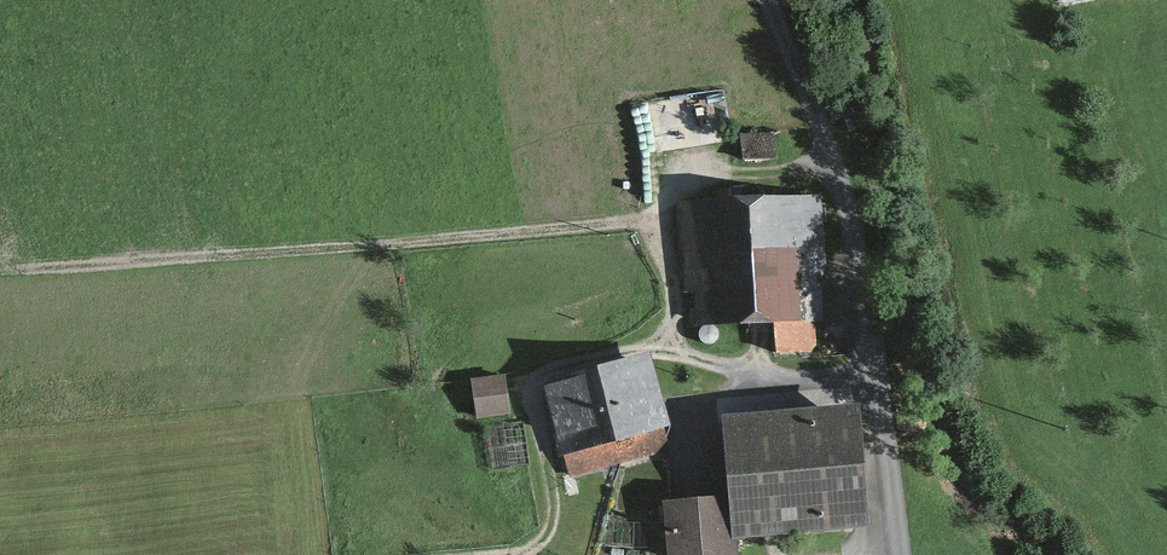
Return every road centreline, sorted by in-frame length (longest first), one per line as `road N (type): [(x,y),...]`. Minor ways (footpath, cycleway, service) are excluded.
road 1 (track): [(156,260),(638,218),(693,181),(832,161)]
road 2 (track): [(516,554),(551,530),(559,506),(517,370),(637,345),(776,374),(876,373)]
road 3 (track): [(765,0),(820,124),(854,232),(902,554)]
road 4 (track): [(638,218),(661,254),(670,292),(670,346)]

